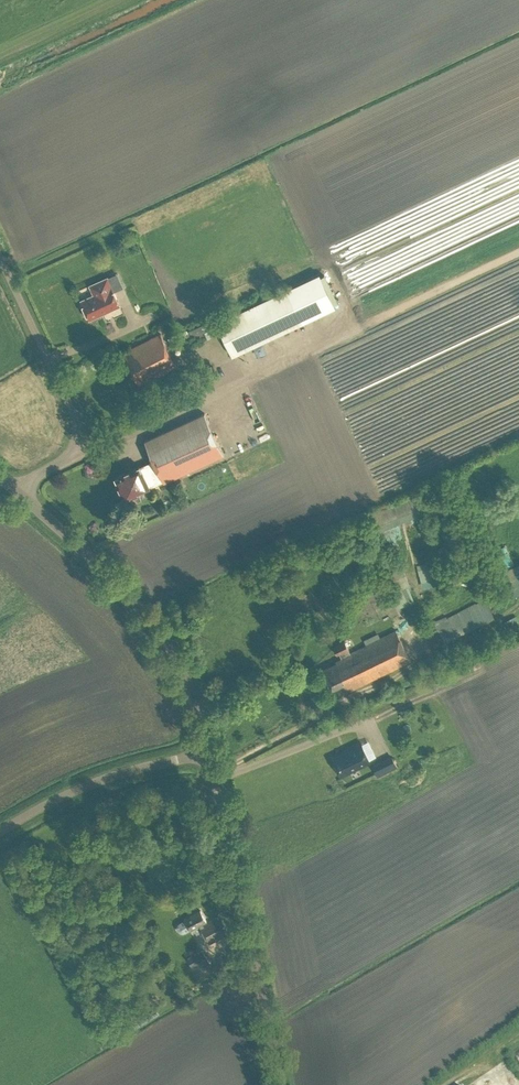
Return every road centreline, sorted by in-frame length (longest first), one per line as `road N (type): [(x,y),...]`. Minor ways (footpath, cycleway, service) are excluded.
road 1 (tertiary): [(280,1084),(207,752)]
road 2 (tertiary): [(207,752),(198,709),(161,634),(16,489)]
road 3 (unclassified): [(16,489),(67,458),(77,428),(0,259)]
road 4 (unclassified): [(0,829),(87,785),(207,752)]
road 5 (track): [(358,331),(518,253)]
road 6 (track): [(371,720),(507,659)]

